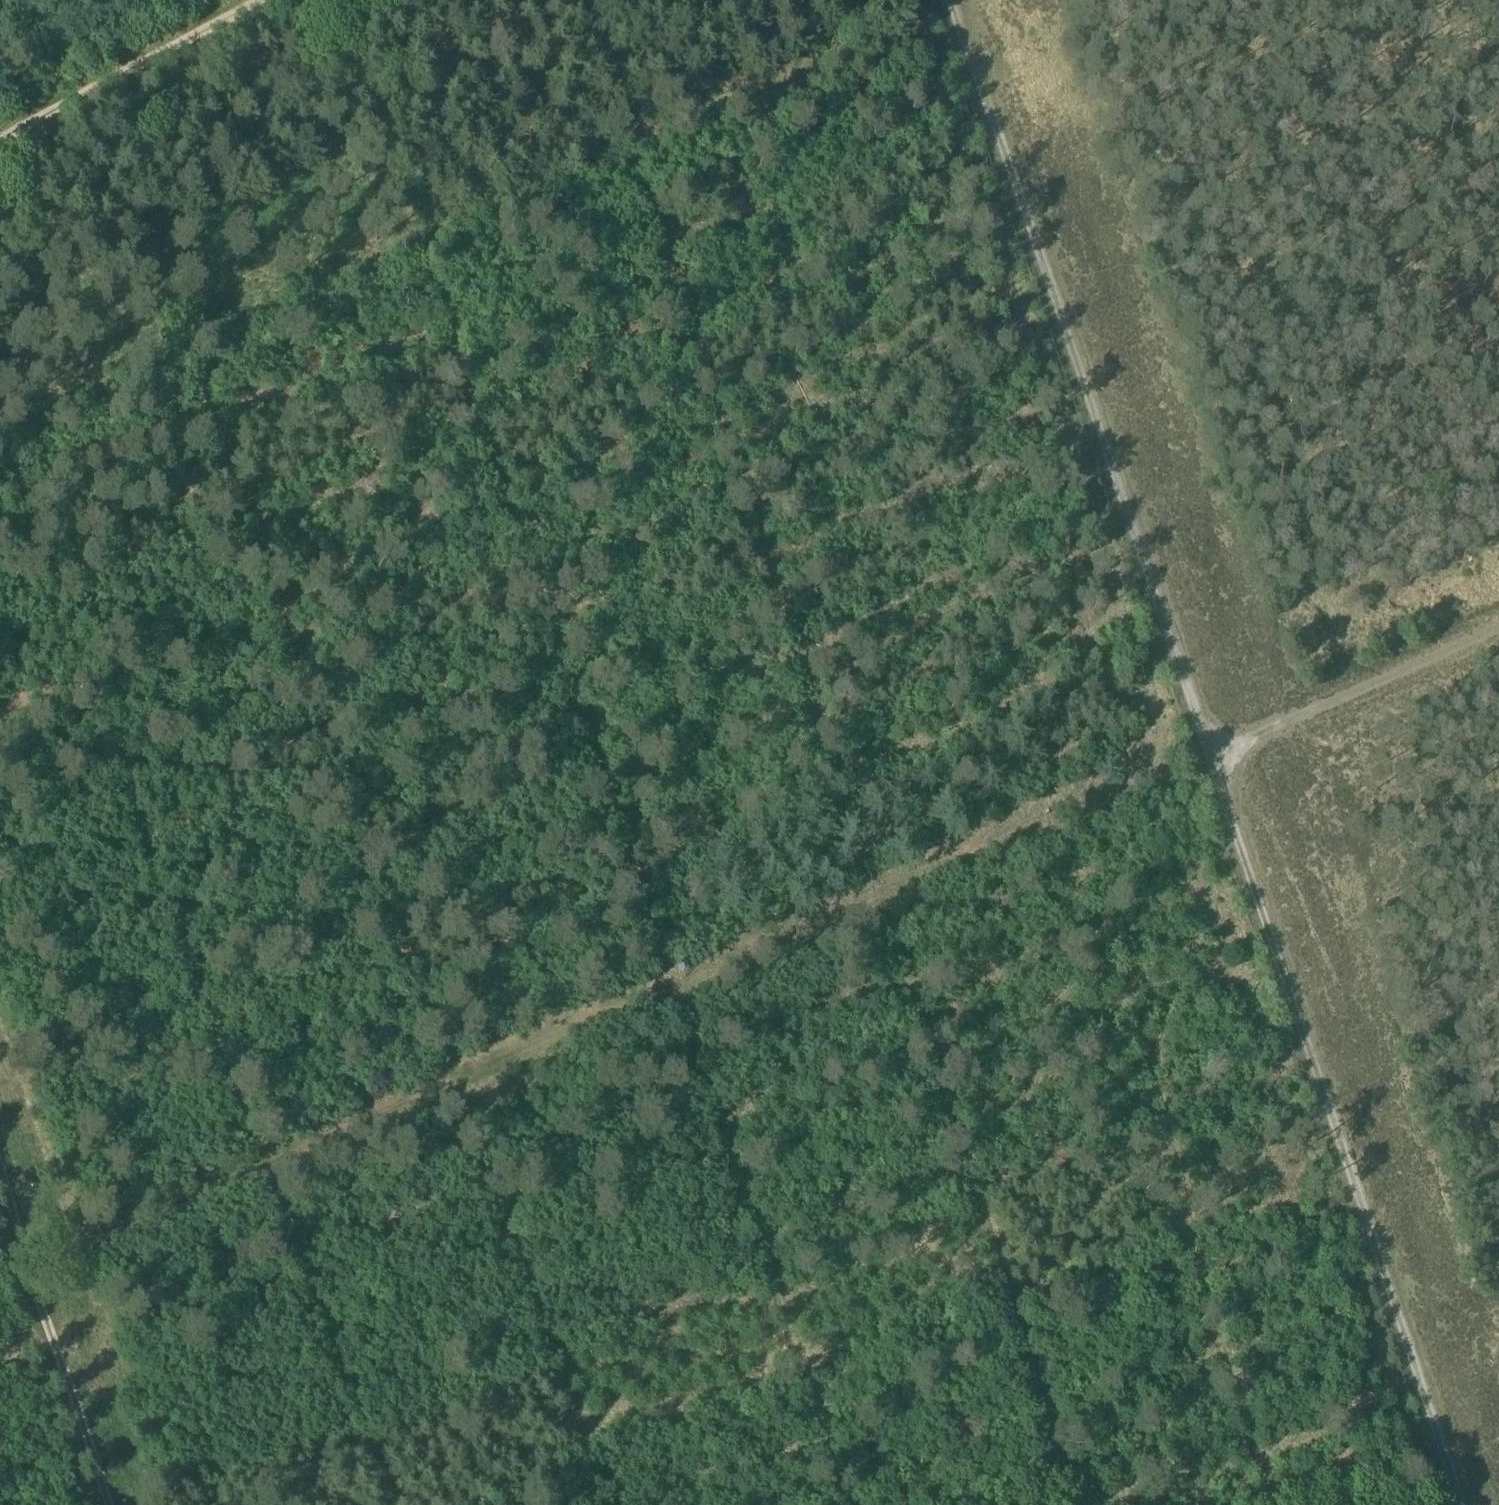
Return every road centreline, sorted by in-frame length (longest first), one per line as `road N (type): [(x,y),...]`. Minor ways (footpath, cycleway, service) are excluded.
road 1 (track): [(1449,1504),(944,0)]
road 2 (track): [(0,155),(301,0)]
road 3 (track): [(1498,652),(1203,783)]
road 4 (track): [(95,1504),(0,1212)]

